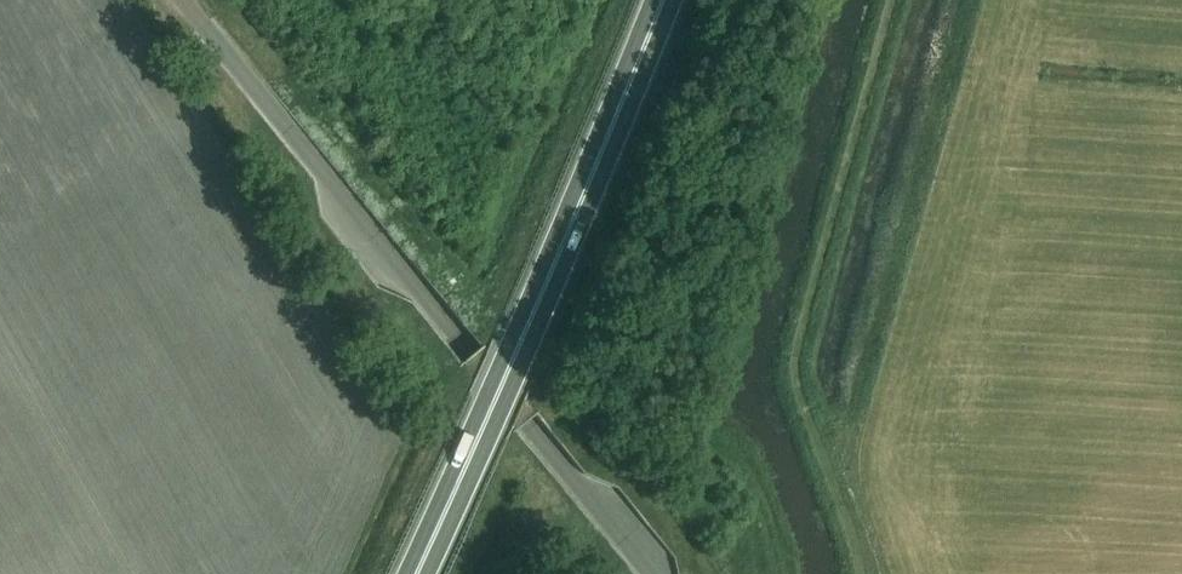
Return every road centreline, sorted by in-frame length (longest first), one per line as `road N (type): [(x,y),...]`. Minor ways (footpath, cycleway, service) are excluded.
road 1 (unclassified): [(183,0),(652,573)]
road 2 (trunk): [(415,573),(568,233),(660,0)]

